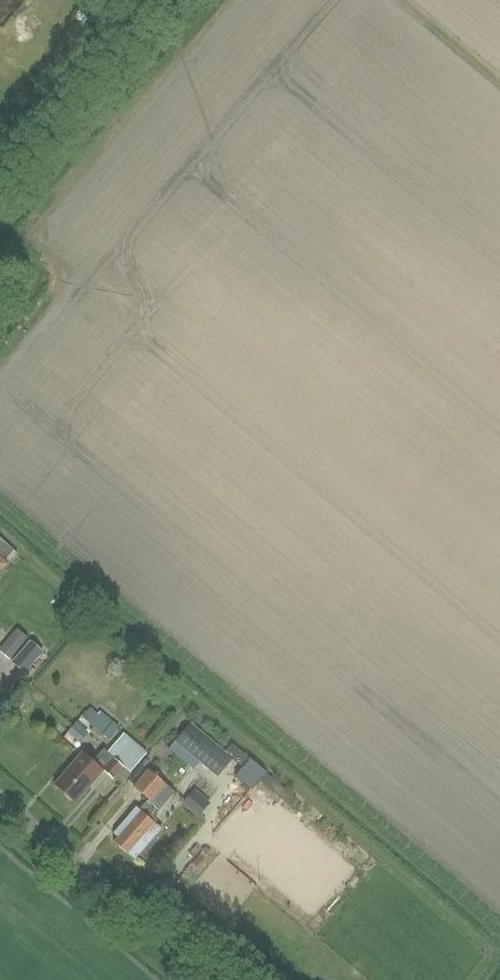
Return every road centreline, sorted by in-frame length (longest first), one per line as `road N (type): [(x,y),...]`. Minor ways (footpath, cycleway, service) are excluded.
road 1 (unclassified): [(210,979),(0,799)]

